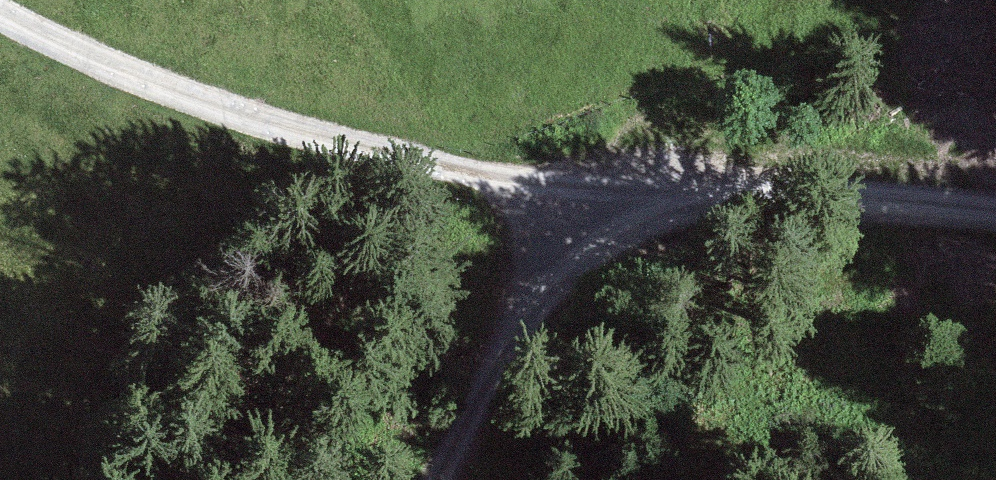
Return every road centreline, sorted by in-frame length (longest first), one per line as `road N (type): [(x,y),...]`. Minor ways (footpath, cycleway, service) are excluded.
road 1 (track): [(568,178),(448,159),(96,0)]
road 2 (track): [(568,178),(608,196),(995,214)]
road 3 (track): [(433,479),(568,178)]

